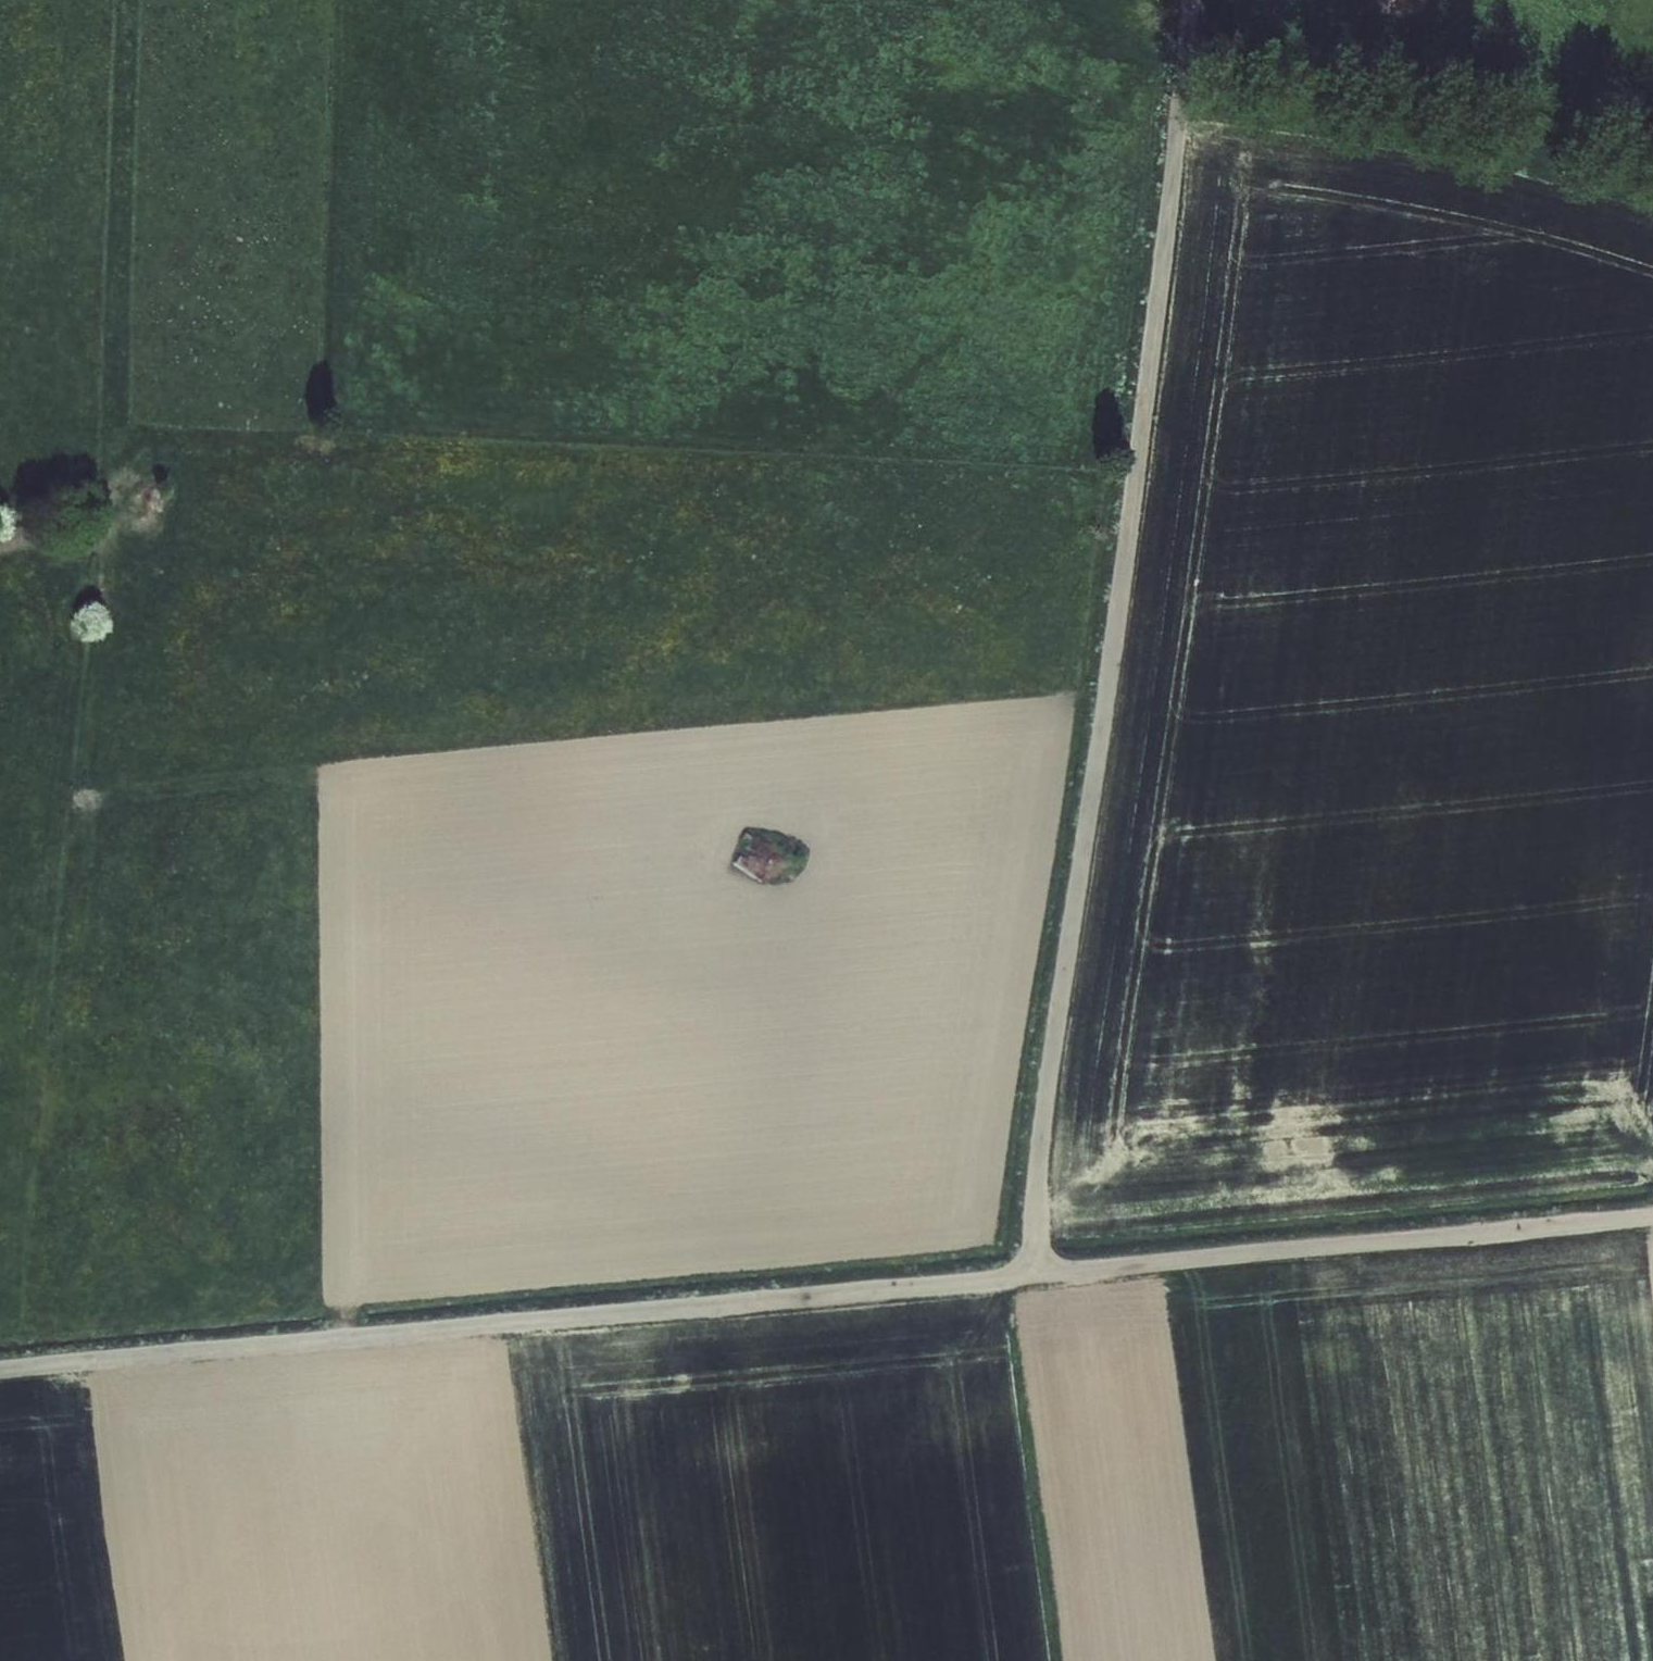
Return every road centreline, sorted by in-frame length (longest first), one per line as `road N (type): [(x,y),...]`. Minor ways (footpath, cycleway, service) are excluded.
road 1 (residential): [(1193,0),(1130,521),(1045,1108),(1035,1274)]
road 2 (unclassified): [(0,1369),(1035,1274)]
road 3 (unclassified): [(1035,1274),(1652,1215)]

